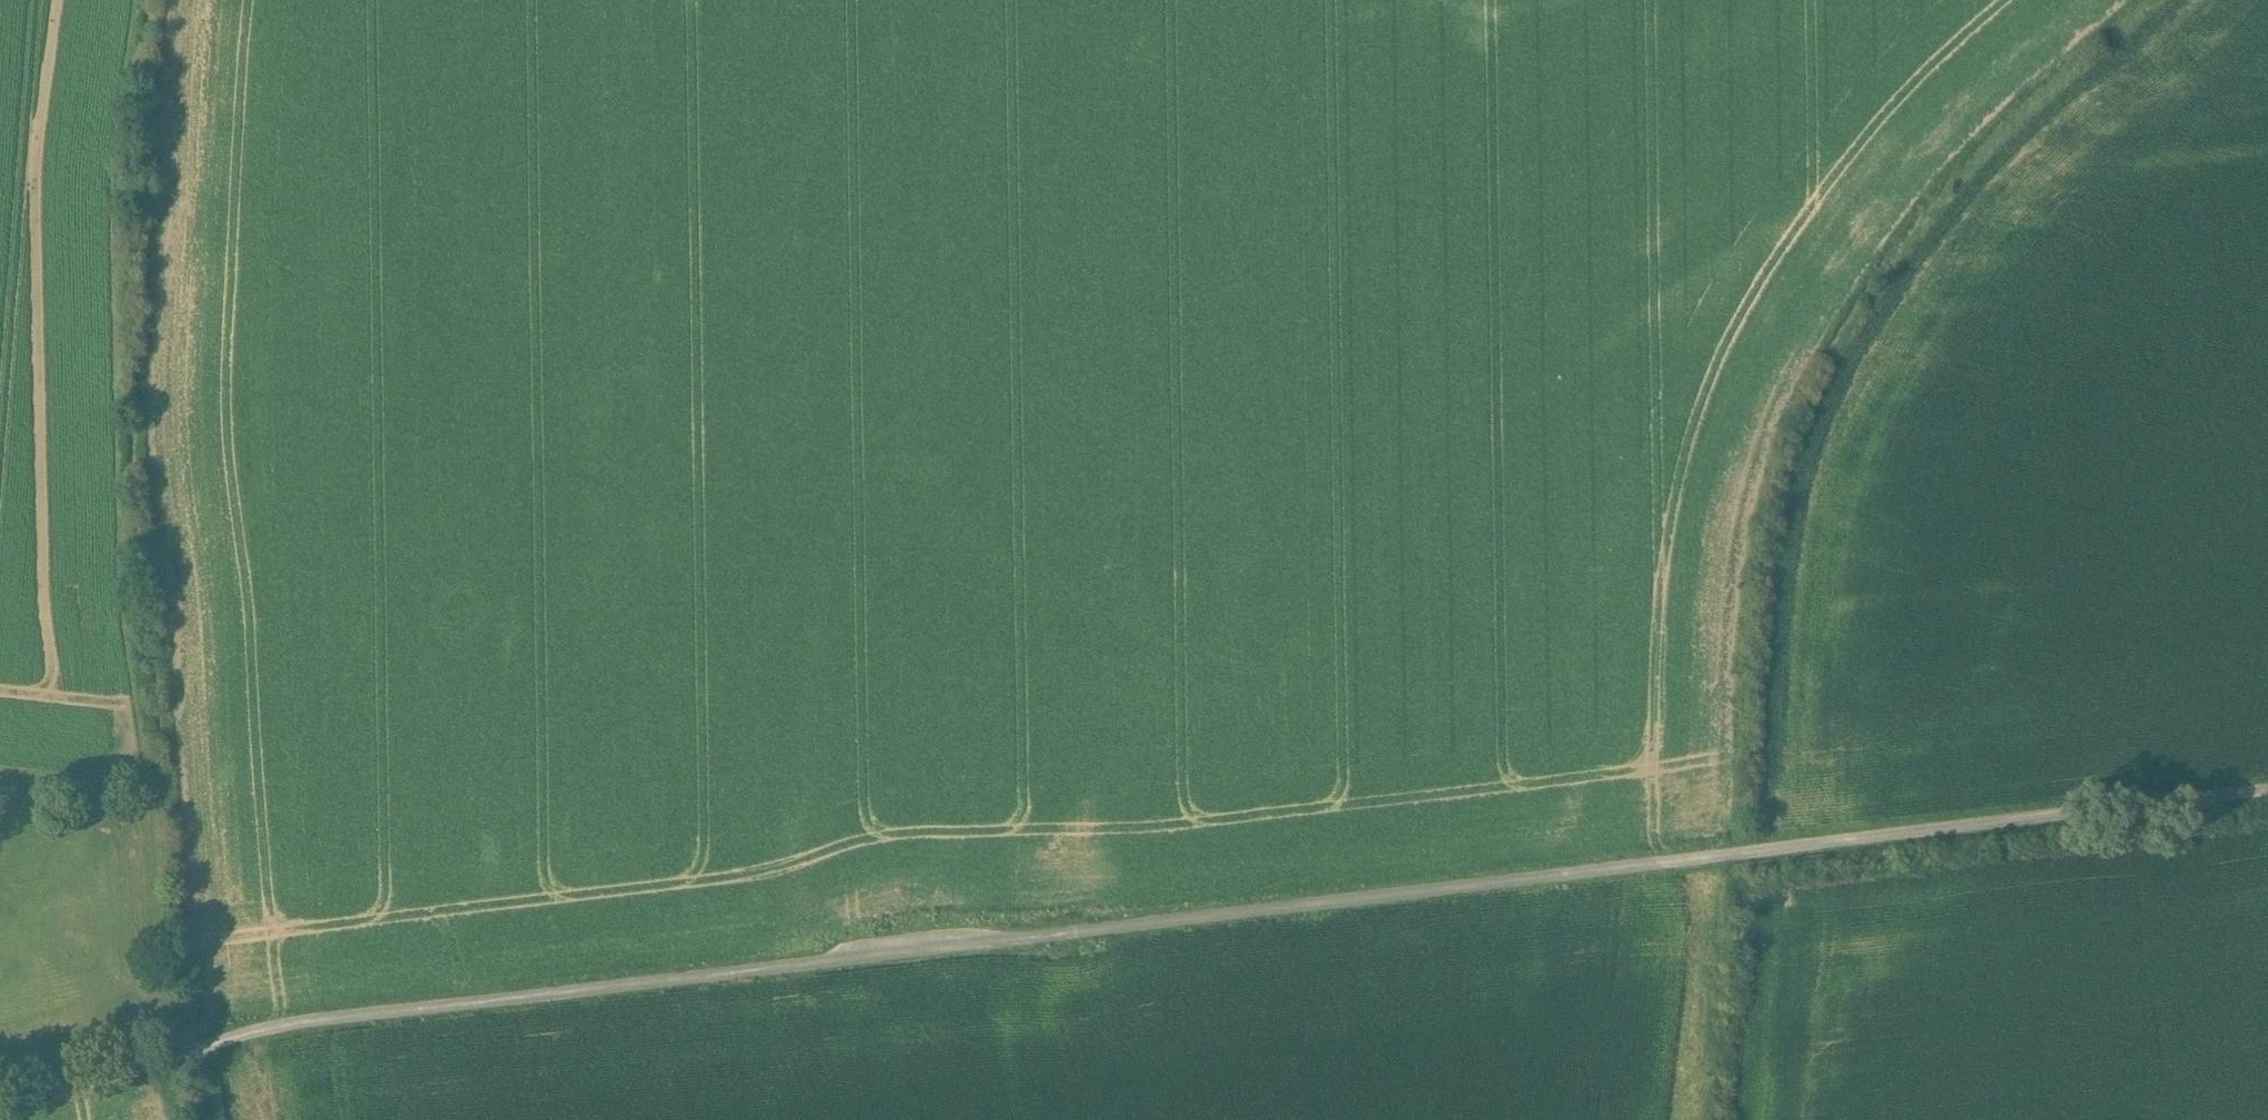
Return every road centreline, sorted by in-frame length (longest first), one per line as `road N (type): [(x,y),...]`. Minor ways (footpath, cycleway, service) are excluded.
road 1 (track): [(0,1109),(315,1022),(2267,790)]

